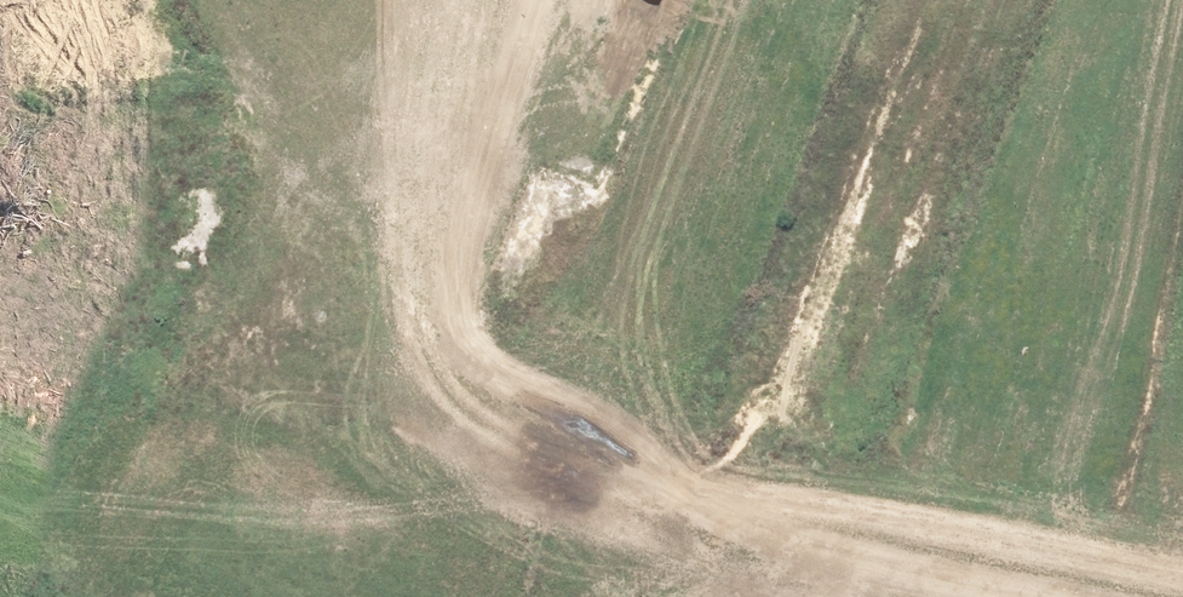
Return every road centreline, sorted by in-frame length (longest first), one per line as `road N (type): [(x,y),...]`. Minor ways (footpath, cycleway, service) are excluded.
road 1 (unknown): [(22,266),(682,528),(1030,596)]
road 2 (unknown): [(682,528),(931,0)]
road 3 (unknown): [(176,332),(340,0)]

